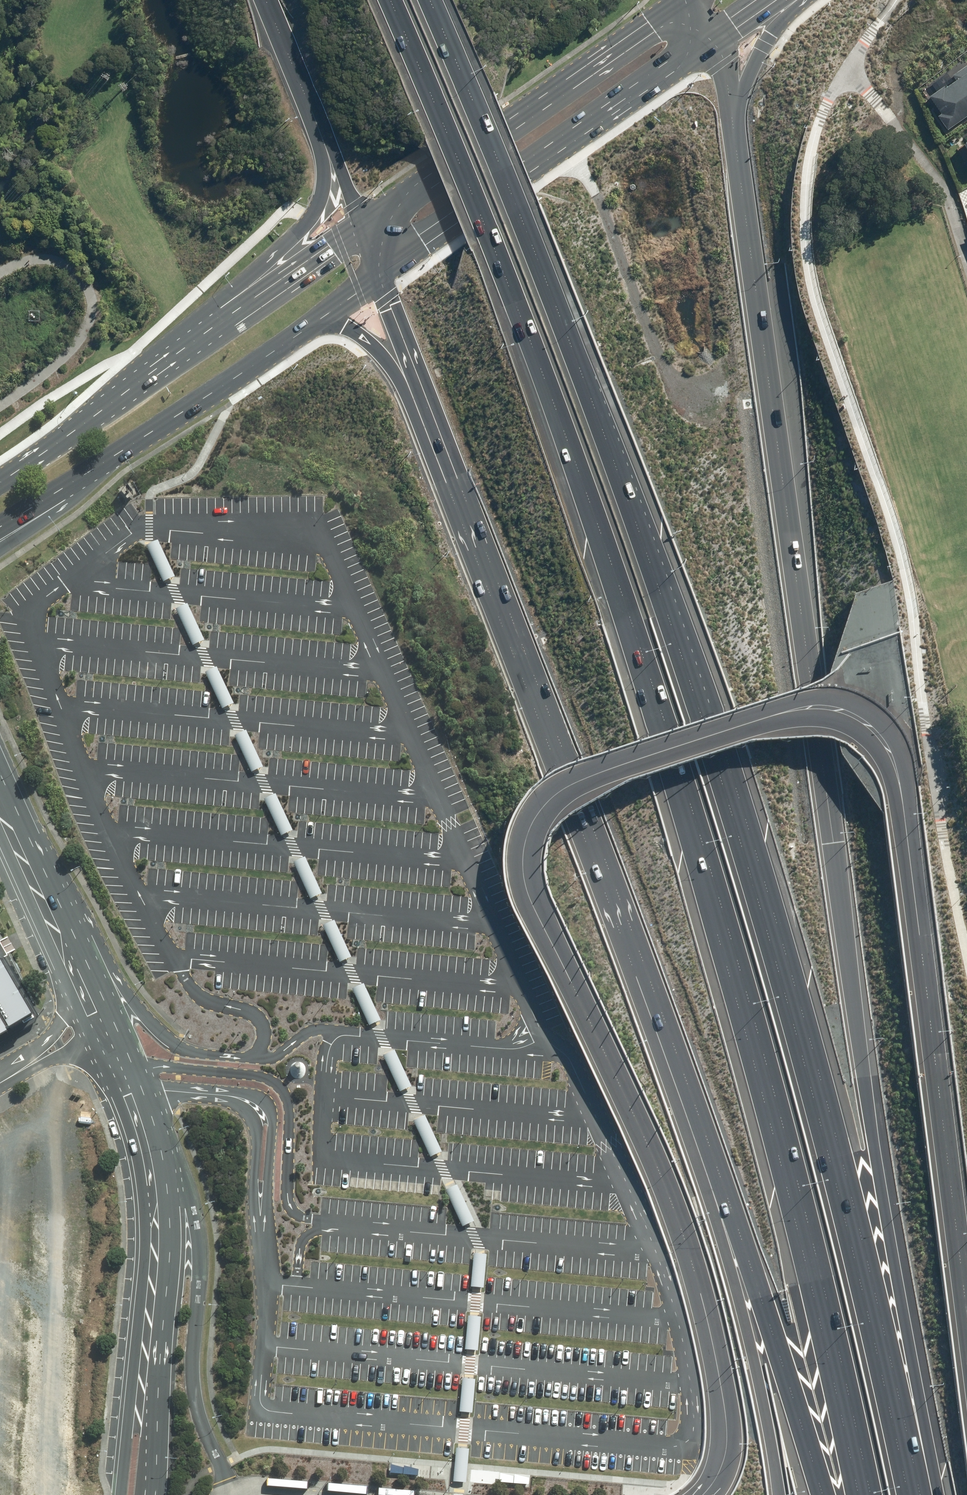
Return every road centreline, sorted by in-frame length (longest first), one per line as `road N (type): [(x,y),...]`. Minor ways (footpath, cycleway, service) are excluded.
road 1 (motorway): [(430,0),(606,435),(732,813),(857,1256),(912,1494)]
road 2 (motorway): [(870,1494),(751,1031),(620,599),(485,229),(388,0)]
road 3 (motorway): [(735,124),(874,1153),(931,1494)]
road 4 (motorway): [(837,1494),(730,1174),(656,1010),(422,405)]
road 5 (primary): [(712,38),(379,275)]
road 6 (primary): [(362,227),(684,0)]
road 7 (primary): [(318,319),(5,526)]
road 8 (motorway): [(106,406),(136,366),(309,220),(326,142)]
road 9 (track): [(560,146),(586,175),(667,378),(693,393),(724,377)]
road 10 (primary): [(106,406),(362,227)]
road 11 (tertiary): [(153,1275),(155,1212),(143,1135),(99,1024)]
road 12 (tertiary): [(99,1024),(0,810)]
road 13 (tertiary): [(121,1494),(153,1275)]
road 14 (tertiary): [(153,1275),(149,1494)]
road 15 (motorway): [(326,142),(267,0)]
road 16 (motorway): [(806,0),(765,41),(735,124)]
road 17 (motorway): [(422,405),(372,341),(318,319)]
road 18 (motorway): [(422,405),(379,275)]
road 19 (primary): [(0,480),(106,406)]

